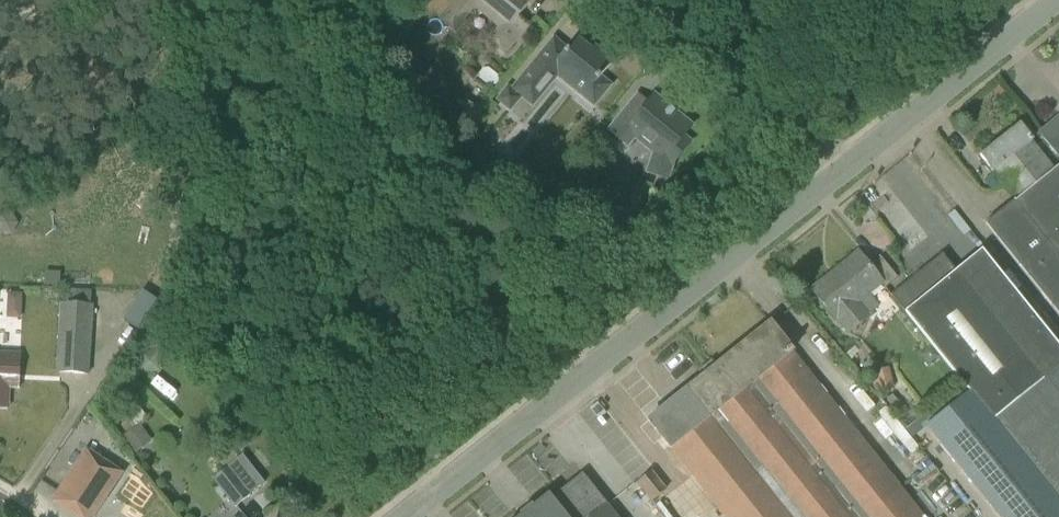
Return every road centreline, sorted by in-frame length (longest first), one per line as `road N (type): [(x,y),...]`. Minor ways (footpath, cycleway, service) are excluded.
road 1 (tertiary): [(845,173),(409,516)]
road 2 (tertiary): [(1054,0),(845,173)]
road 3 (residential): [(845,173),(650,0)]

